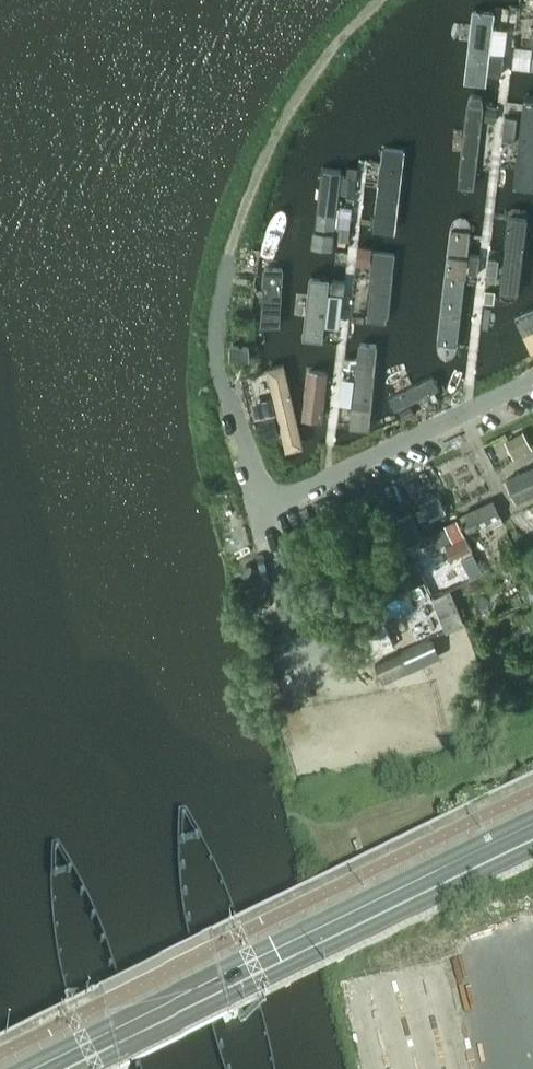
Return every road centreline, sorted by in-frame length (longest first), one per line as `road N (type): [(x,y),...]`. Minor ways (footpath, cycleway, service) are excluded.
road 1 (residential): [(228,255),(215,362),(266,503),(532,380)]
road 2 (tertiary): [(72,1068),(532,841)]

